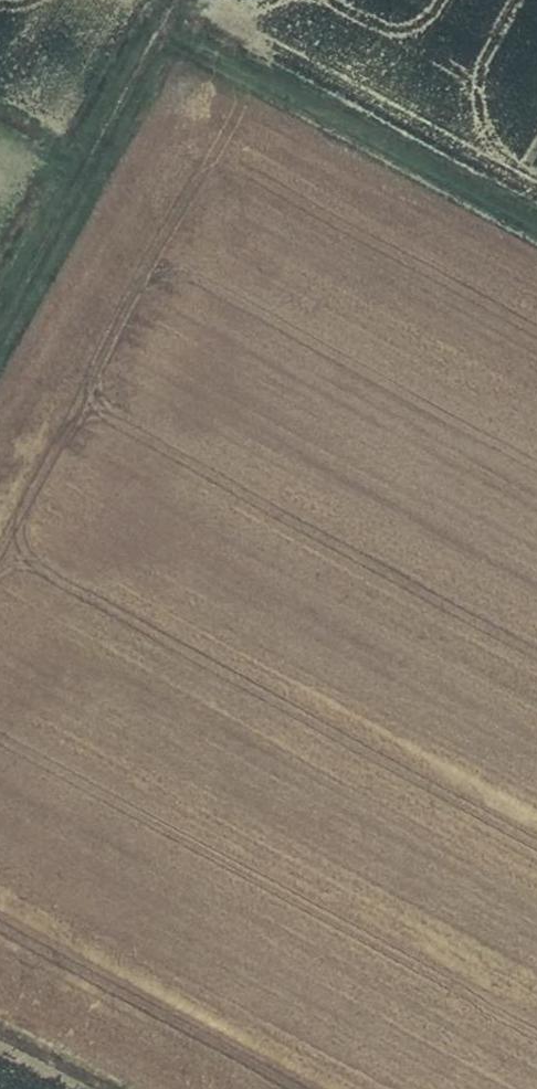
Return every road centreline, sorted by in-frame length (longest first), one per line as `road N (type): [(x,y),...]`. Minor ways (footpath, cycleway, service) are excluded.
road 1 (track): [(0,335),(182,0)]

